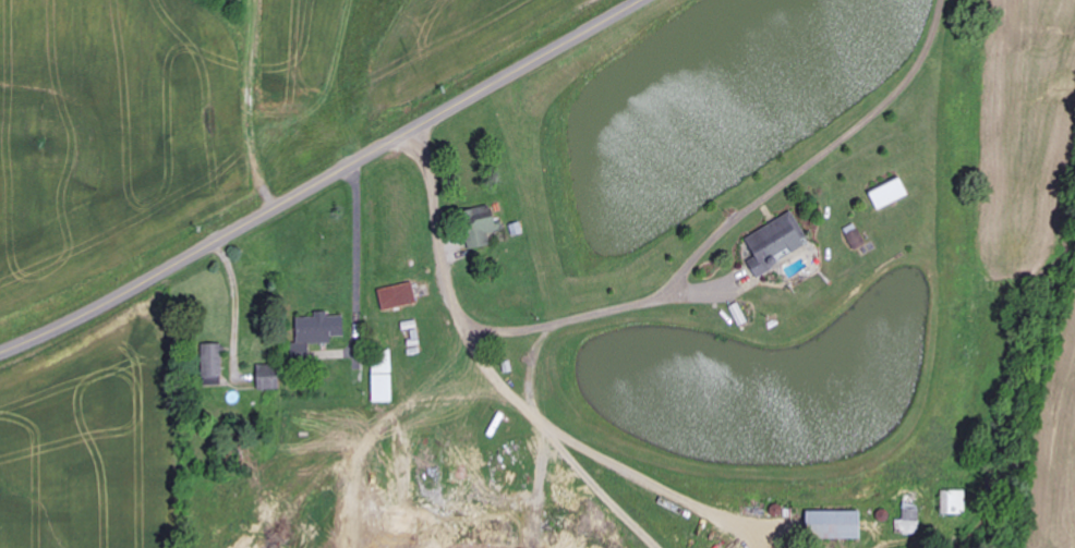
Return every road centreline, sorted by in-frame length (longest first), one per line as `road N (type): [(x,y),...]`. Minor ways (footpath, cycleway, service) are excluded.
road 1 (tertiary): [(0,349),(158,272),(640,0)]

